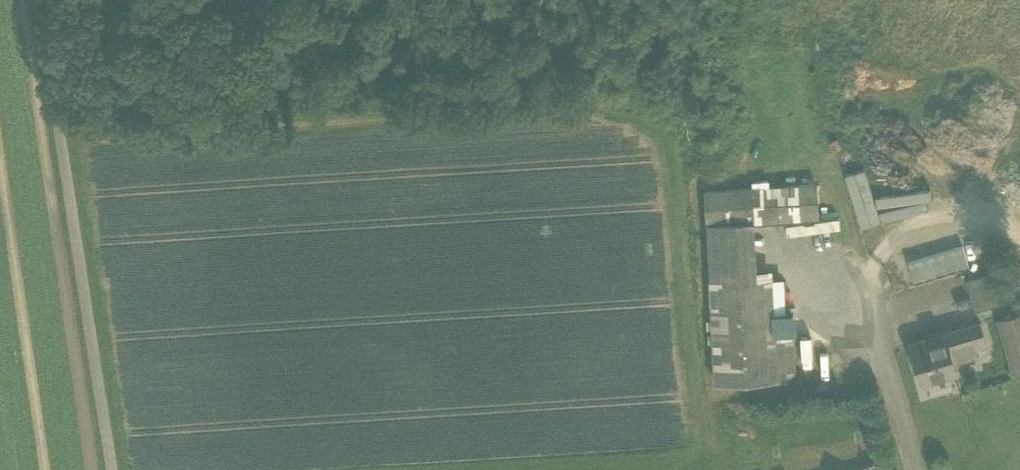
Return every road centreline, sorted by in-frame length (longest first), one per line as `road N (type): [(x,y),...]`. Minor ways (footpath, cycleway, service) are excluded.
road 1 (track): [(110,469),(40,0)]
road 2 (track): [(911,469),(864,297)]

